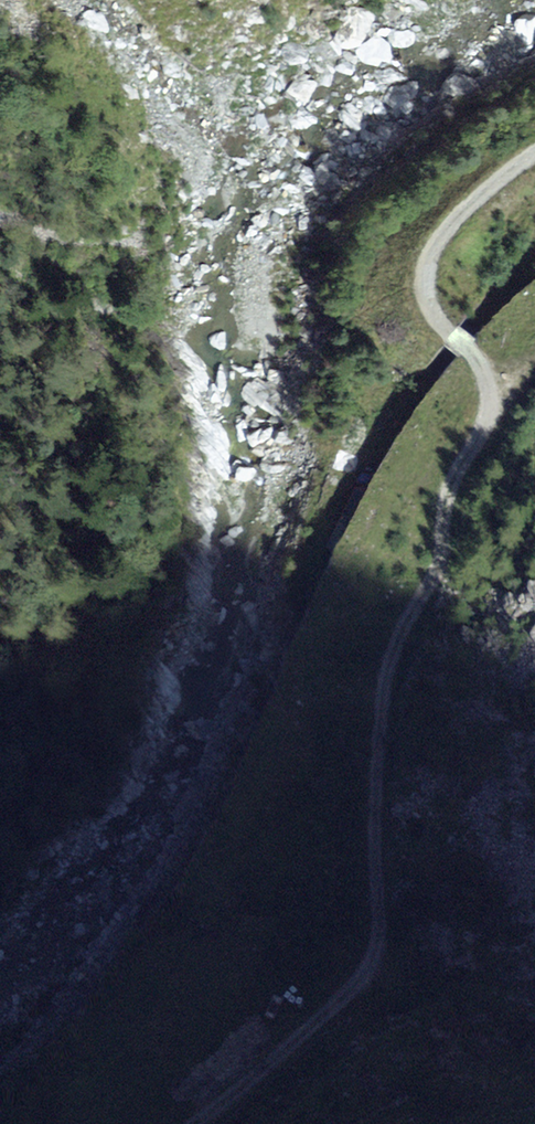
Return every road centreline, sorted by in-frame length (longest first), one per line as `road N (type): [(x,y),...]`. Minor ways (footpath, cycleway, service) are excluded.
road 1 (track): [(534,159),(458,219),(427,261),(430,297),(447,330),(488,371),(497,400),(454,483),(435,569),(391,654),(376,820),(377,952),(358,983),(269,1068),(191,1123)]
road 2 (primary): [(7,1123),(83,1078),(182,975),(244,882),(413,476),(534,323)]

